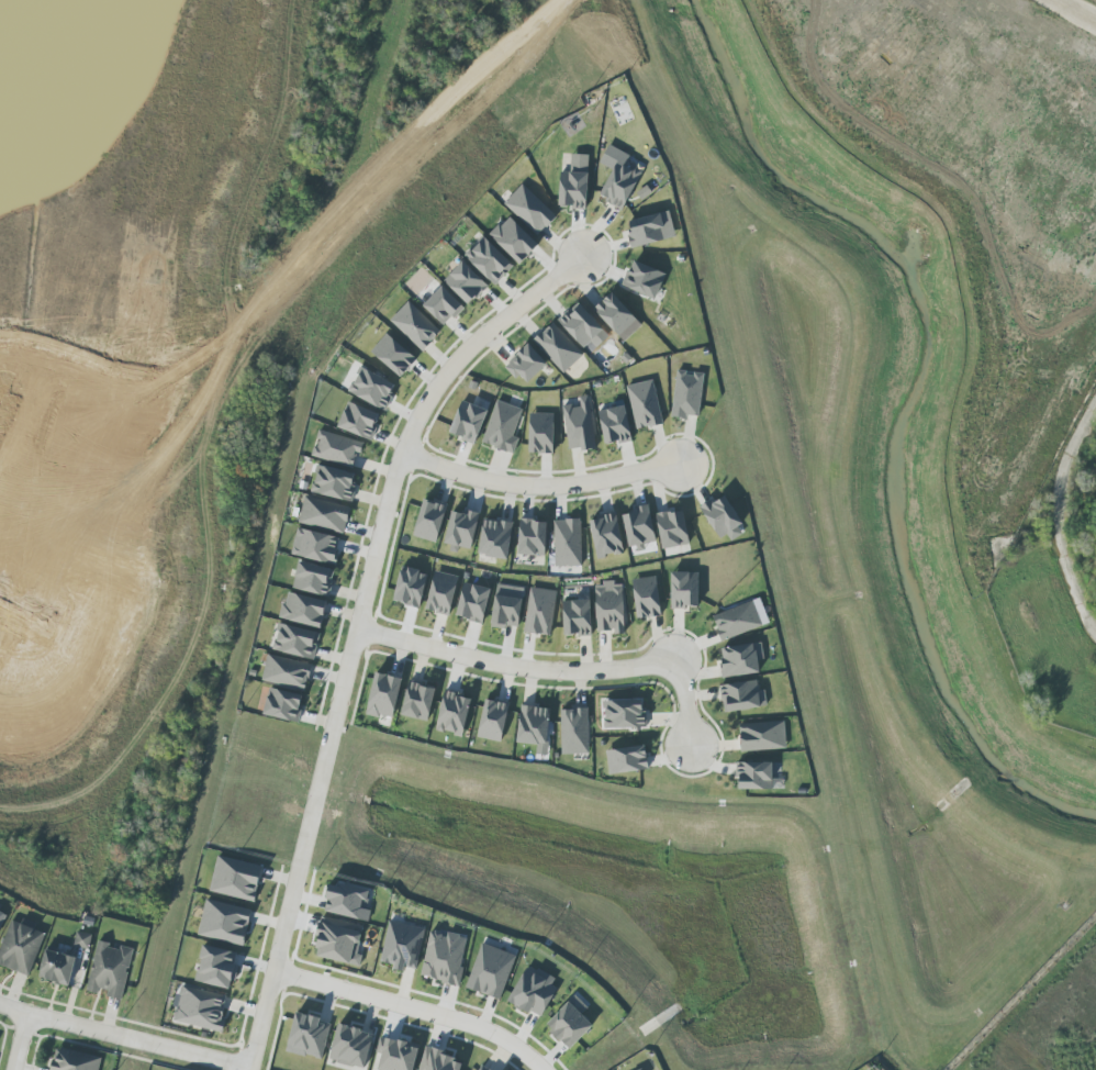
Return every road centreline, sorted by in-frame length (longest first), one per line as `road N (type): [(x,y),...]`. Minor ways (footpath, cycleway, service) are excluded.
road 1 (residential): [(248,1069),(388,498),(414,424)]
road 2 (track): [(249,330),(345,202),(563,0)]
road 3 (residential): [(355,632),(526,671),(602,673),(676,661)]
road 4 (residential): [(538,1069),(482,1033),(276,970)]
road 5 (residential): [(0,1007),(248,1069)]
road 6 (residential): [(434,467),(526,489),(591,486),(678,467)]
road 7 (residential): [(414,424),(454,366),(585,256)]

